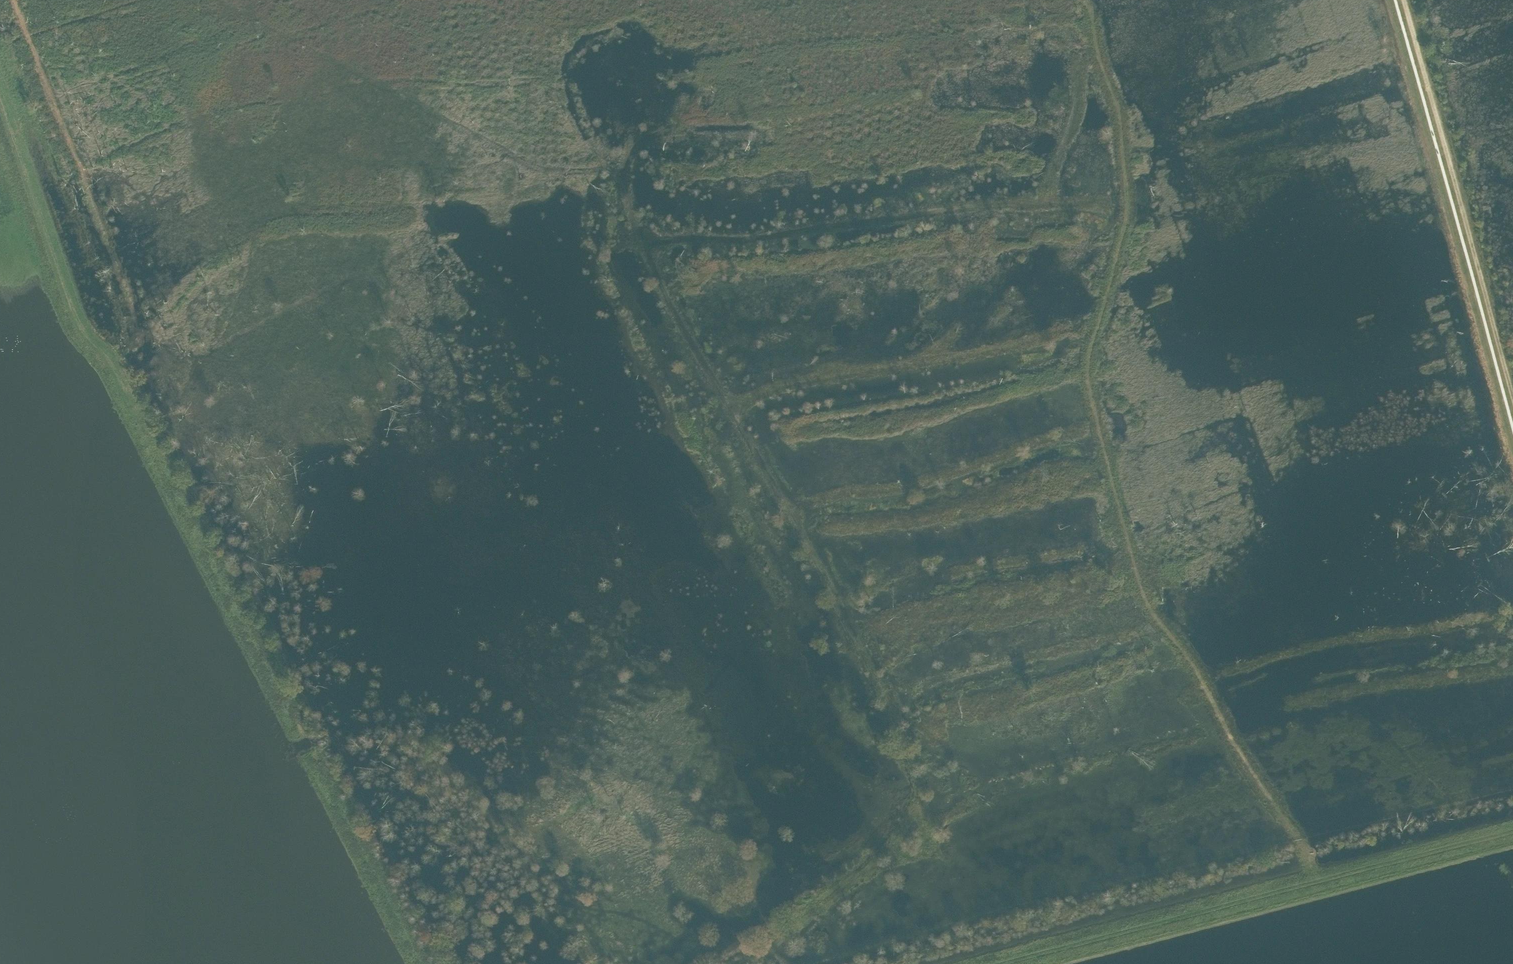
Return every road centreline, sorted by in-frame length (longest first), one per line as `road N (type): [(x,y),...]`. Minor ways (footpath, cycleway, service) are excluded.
road 1 (track): [(1411,0),(1512,377)]

